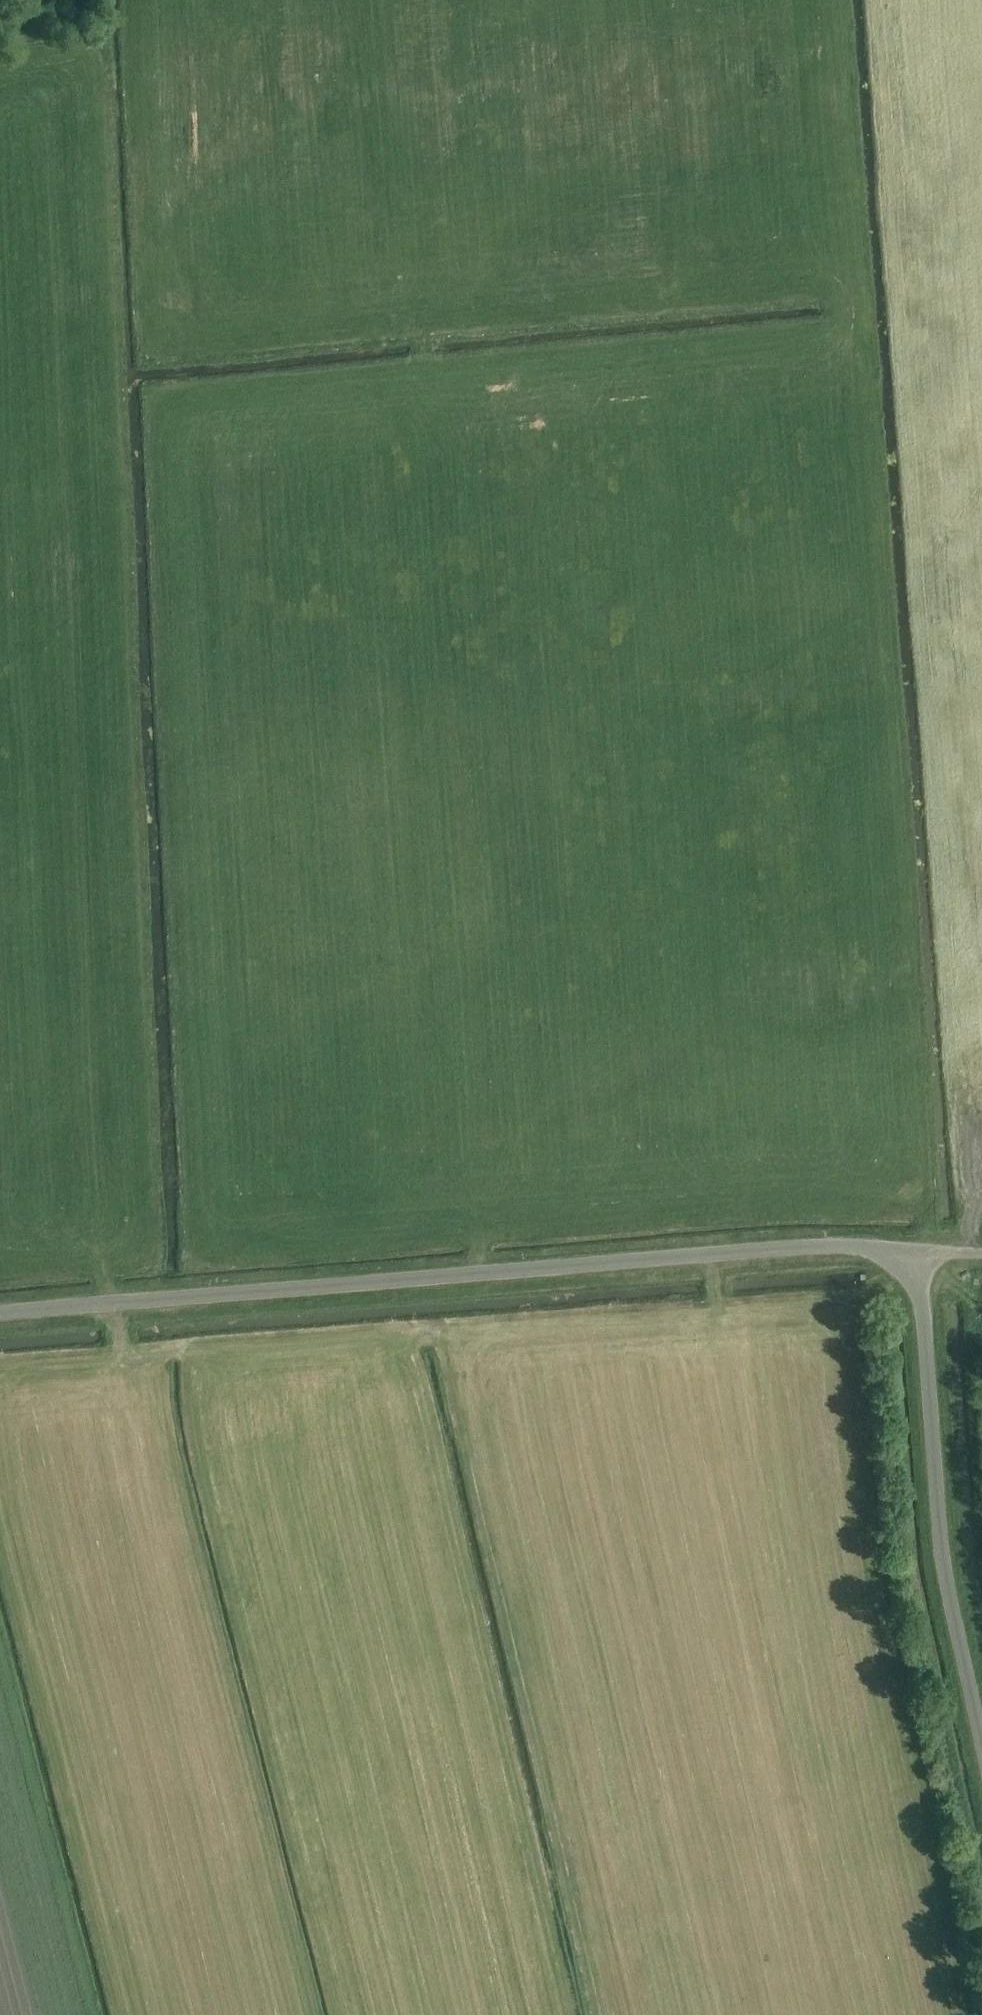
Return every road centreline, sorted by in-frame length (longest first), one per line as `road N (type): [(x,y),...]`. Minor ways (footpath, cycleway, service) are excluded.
road 1 (unclassified): [(981,1742),(941,1542),(921,1312),(914,1282),(887,1249),(851,1244),(0,1310)]

